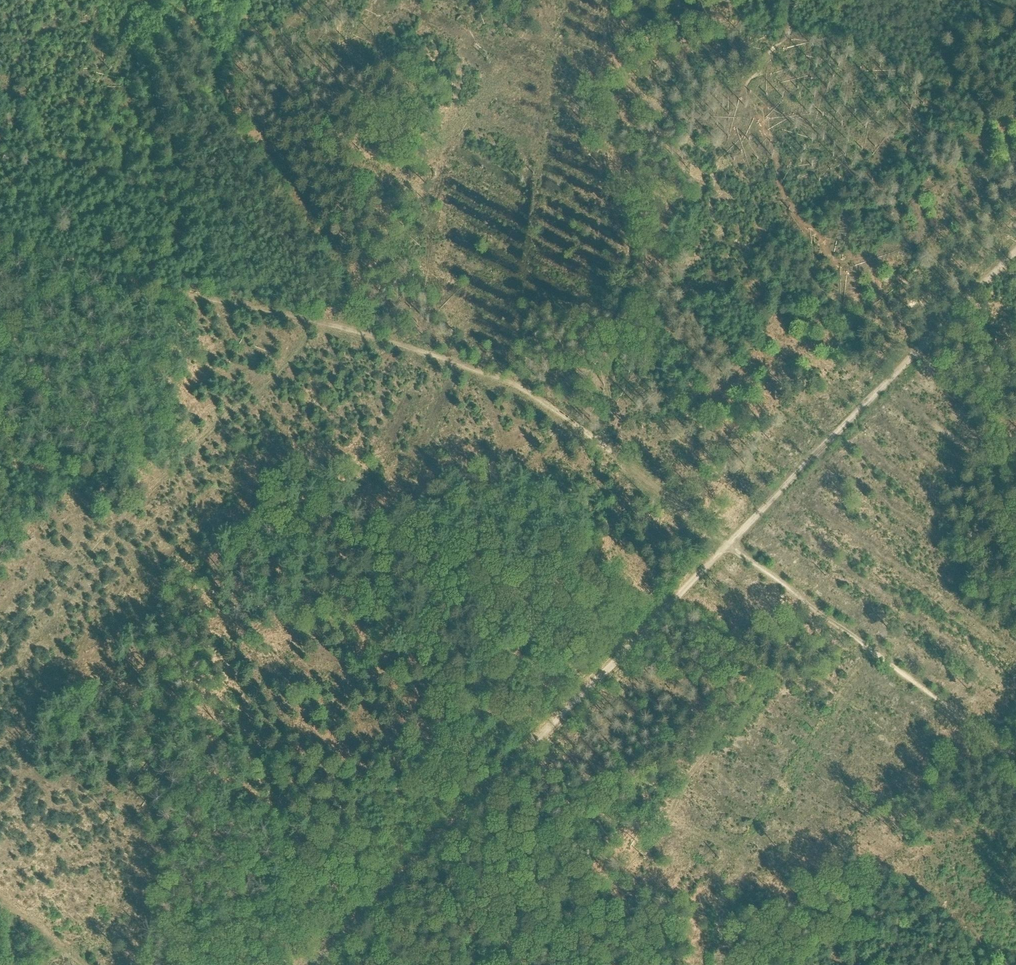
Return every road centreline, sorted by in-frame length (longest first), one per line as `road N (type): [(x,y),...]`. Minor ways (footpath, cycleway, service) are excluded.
road 1 (track): [(728,544),(315,964)]
road 2 (track): [(728,544),(605,446),(494,381),(322,323)]
road 3 (track): [(0,645),(290,363),(322,323)]
road 4 (track): [(616,0),(618,48),(638,80),(637,261),(605,446)]
road 5 (track): [(991,738),(728,544)]
road 6 (track): [(932,339),(728,544)]
road 7 (track): [(322,323),(115,278)]
road 8 (track): [(115,278),(0,235)]
road 9 (track): [(1015,252),(932,339)]

